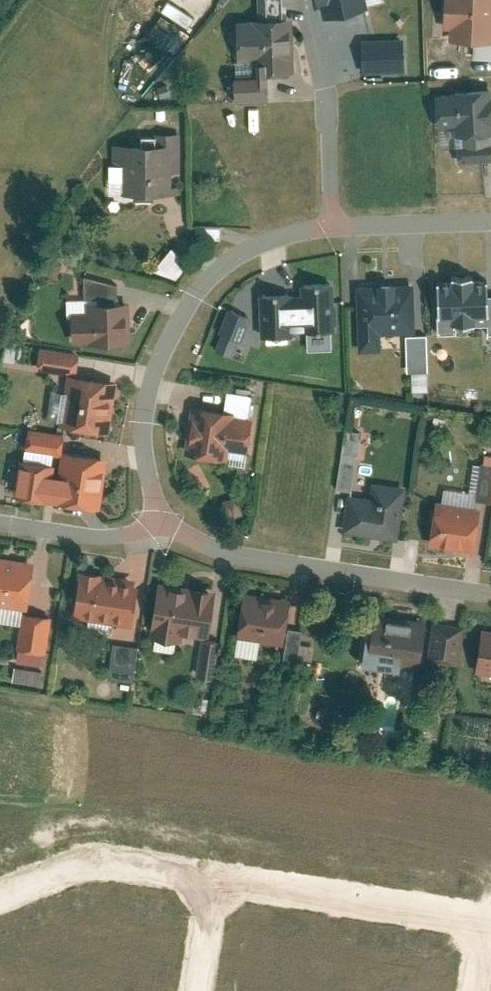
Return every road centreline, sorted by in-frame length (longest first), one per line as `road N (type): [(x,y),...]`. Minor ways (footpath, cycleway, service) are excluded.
road 1 (residential): [(490,223),(282,236),(237,253),(206,278),(157,358),(141,404),(142,459),(163,520)]
road 2 (residential): [(163,520),(203,545),(257,561),(490,593)]
road 3 (residential): [(213,876),(489,917)]
road 4 (residential): [(0,898),(106,860),(213,876)]
road 5 (residential): [(0,523),(121,535),(163,520)]

